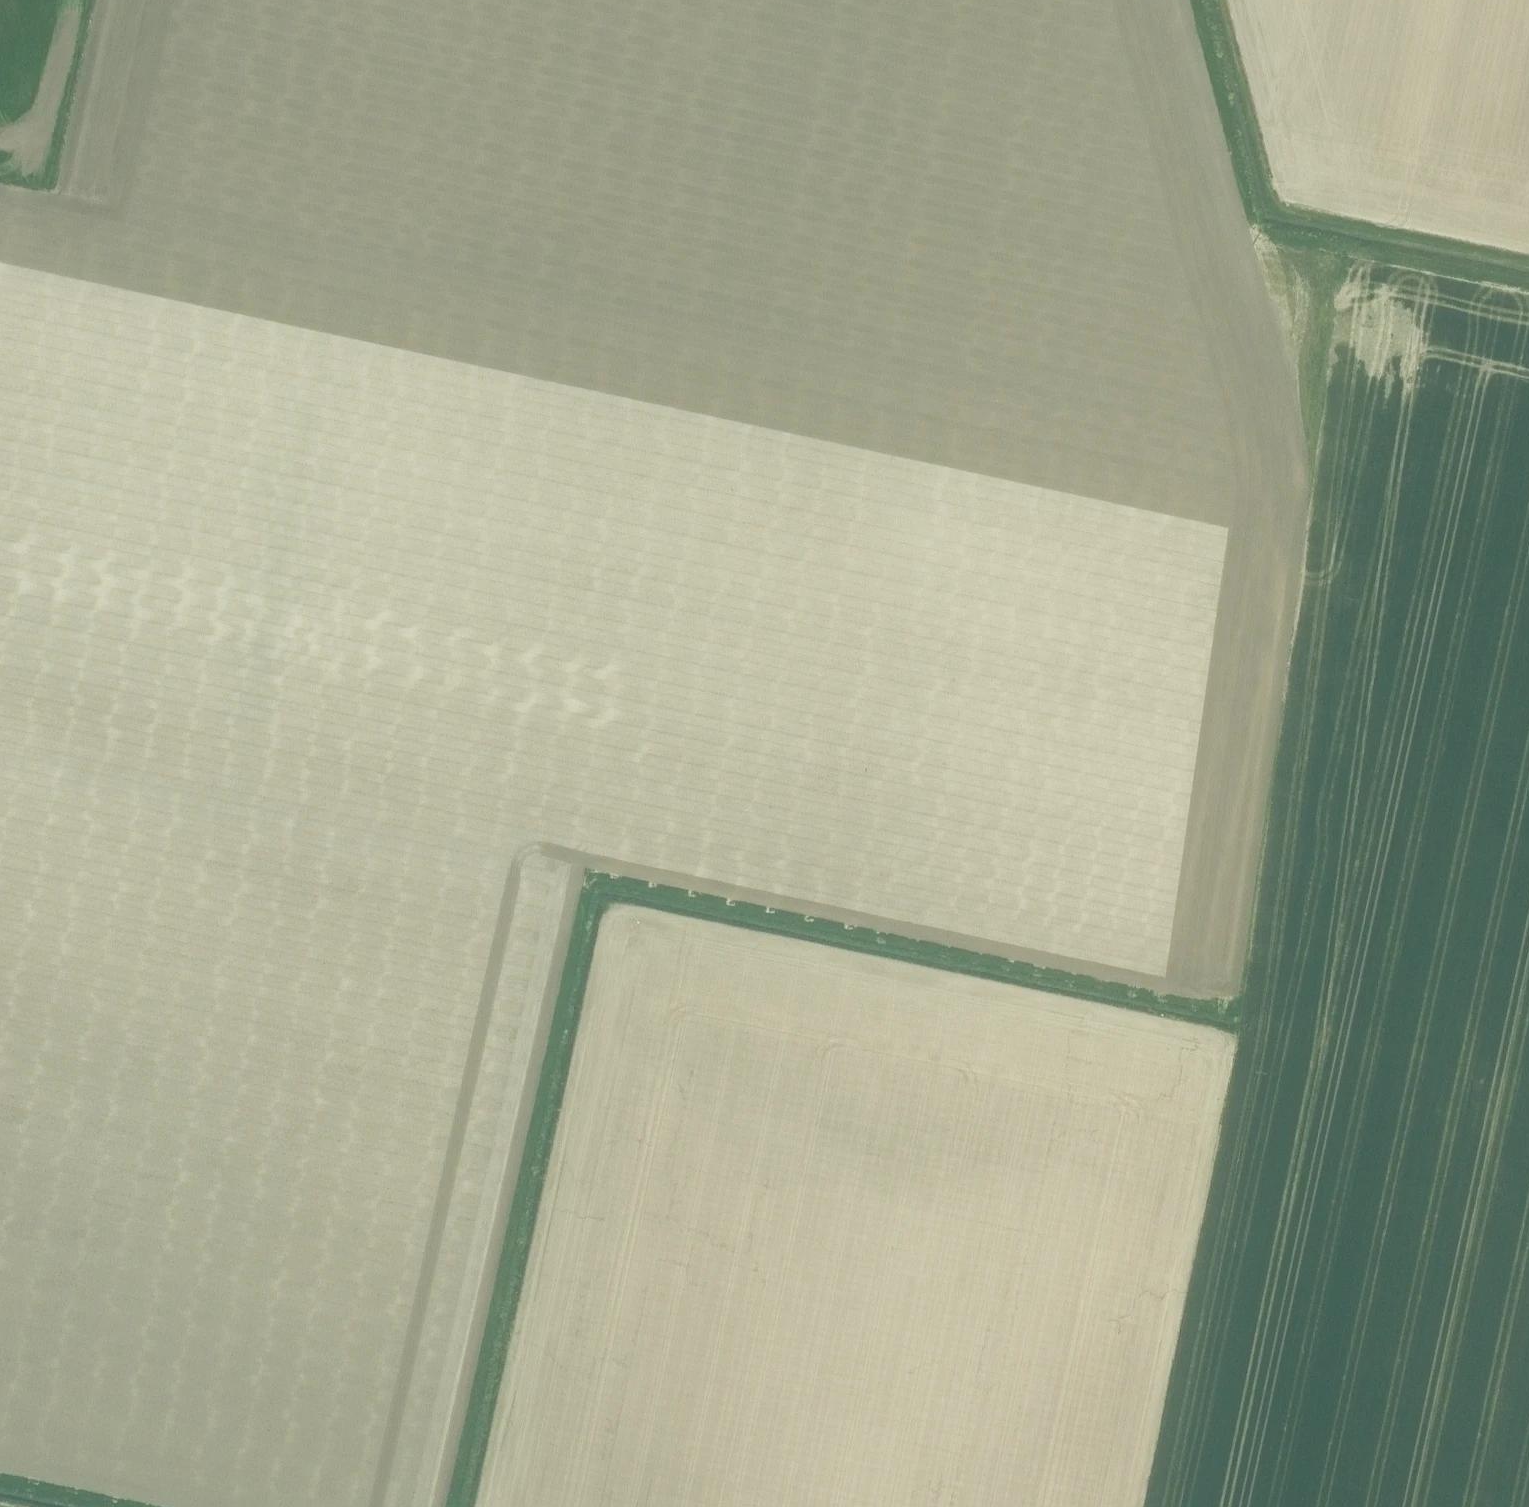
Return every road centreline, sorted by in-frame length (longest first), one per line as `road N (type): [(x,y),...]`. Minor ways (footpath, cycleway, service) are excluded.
road 1 (track): [(435,1506),(578,849),(1255,995)]
road 2 (track): [(0,1461),(208,1506)]

